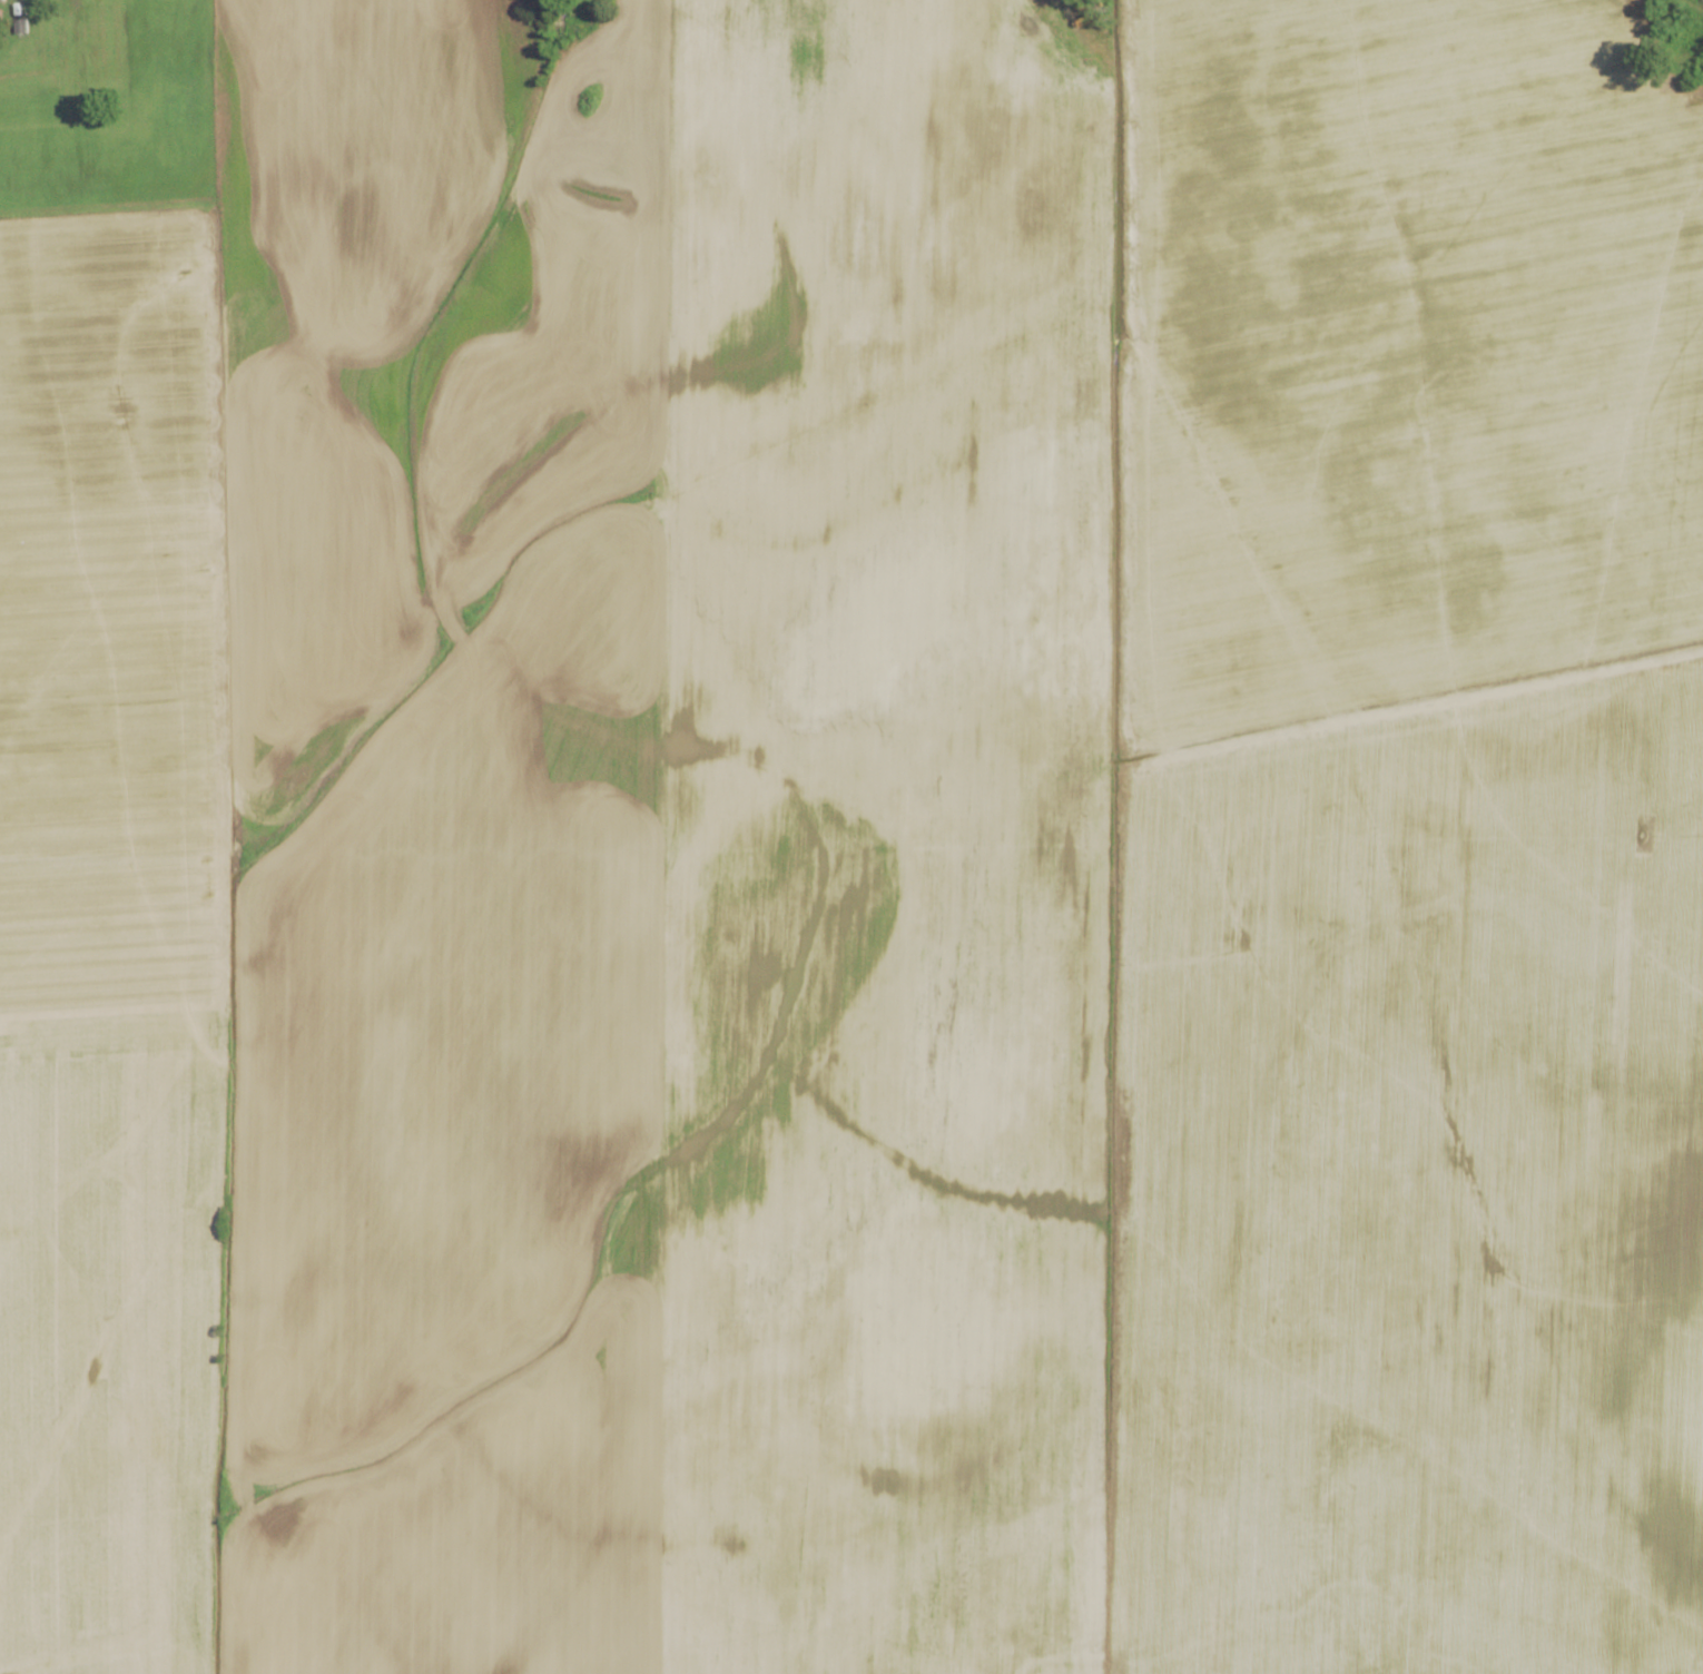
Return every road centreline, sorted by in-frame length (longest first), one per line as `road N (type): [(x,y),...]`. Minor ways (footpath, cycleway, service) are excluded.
road 1 (residential): [(1702,651),(1136,776)]

